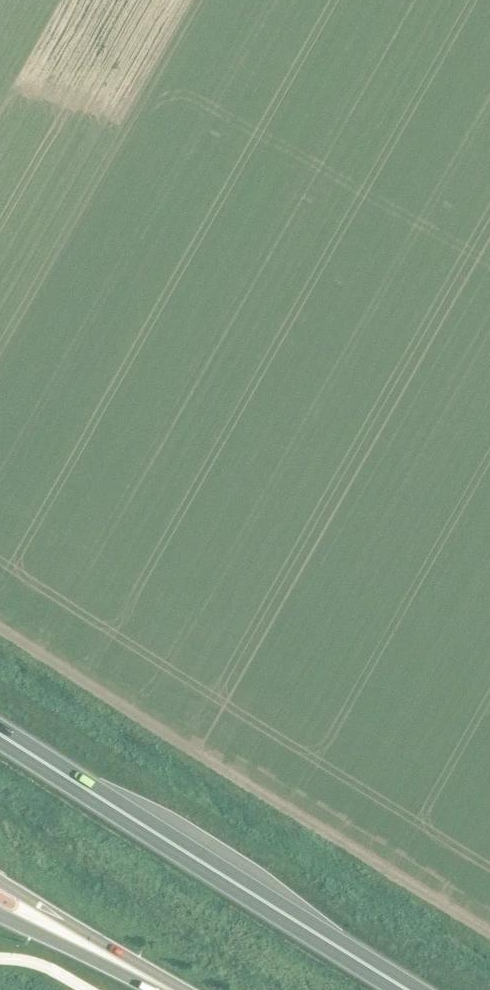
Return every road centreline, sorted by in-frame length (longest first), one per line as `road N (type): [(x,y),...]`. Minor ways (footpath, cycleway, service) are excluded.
road 1 (trunk): [(408,989),(0,733)]
road 2 (secondary): [(169,989),(62,930)]

